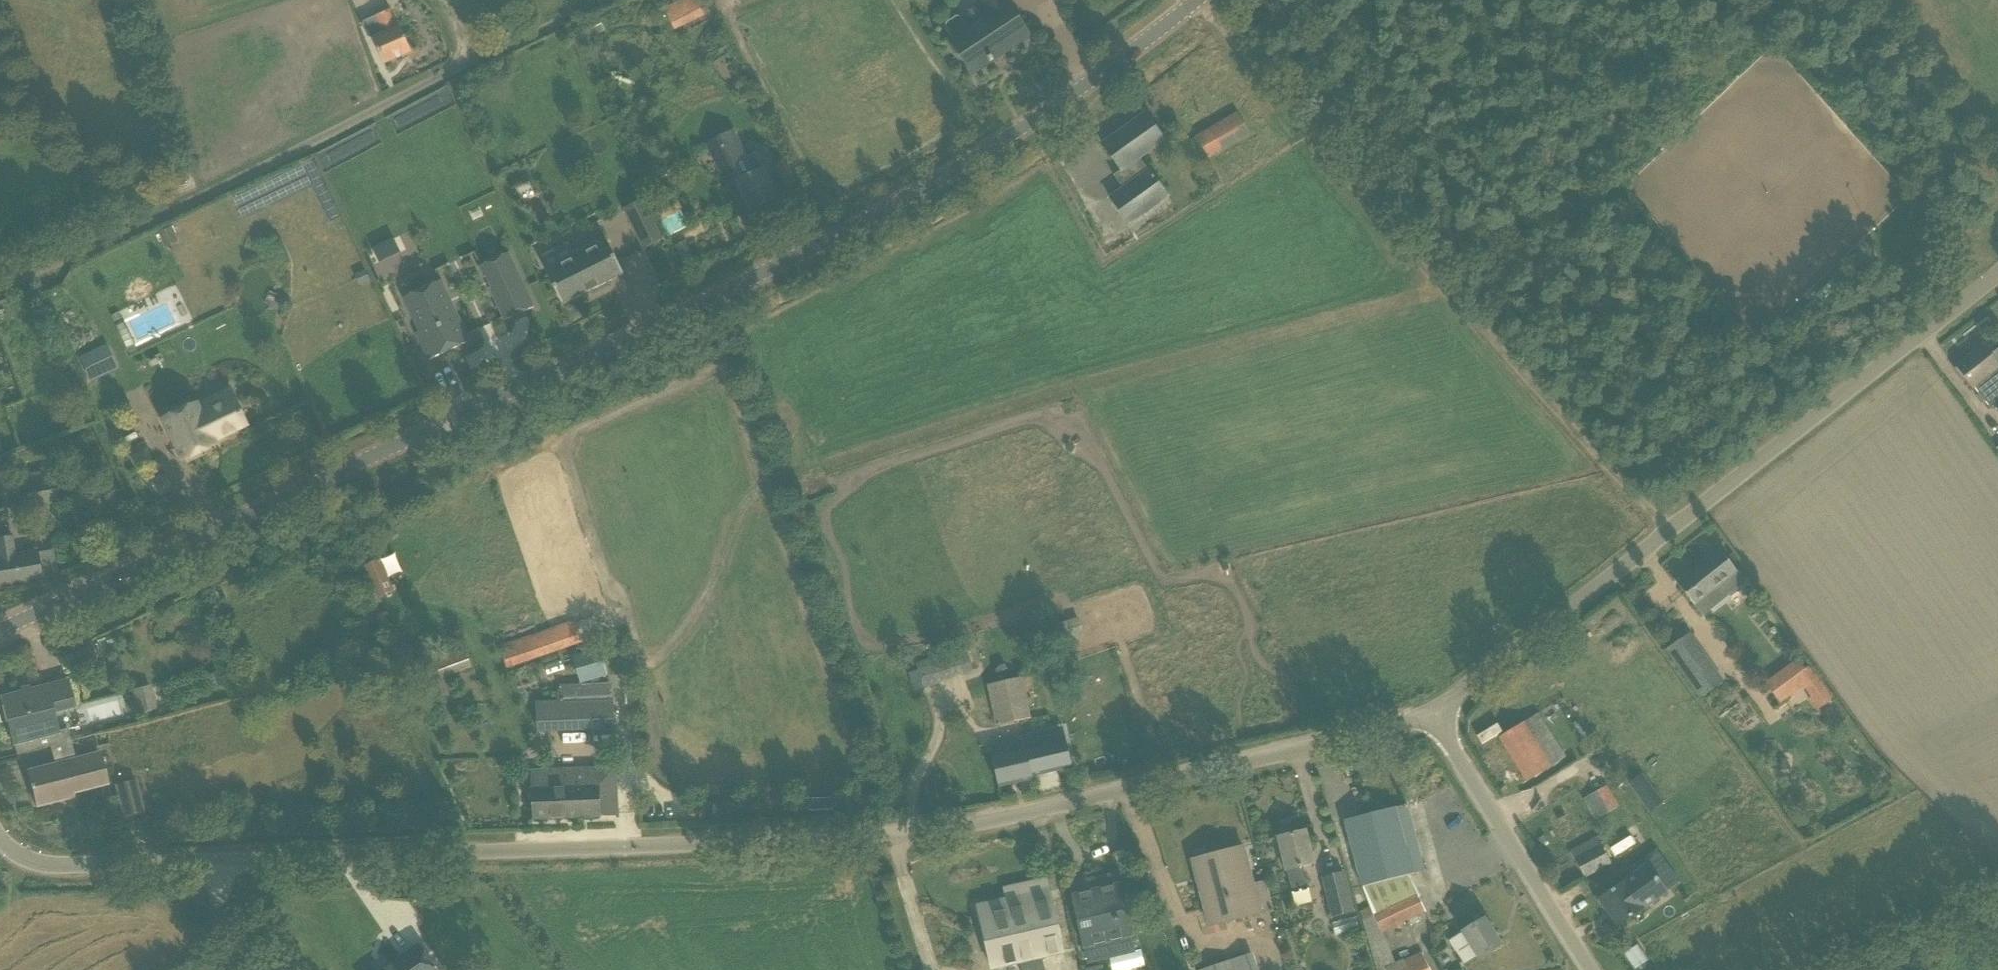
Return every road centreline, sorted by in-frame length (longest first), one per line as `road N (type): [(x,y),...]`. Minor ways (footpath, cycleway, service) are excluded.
road 1 (unclassified): [(1441,719),(907,823),(198,866),(67,865),(28,846),(0,789)]
road 2 (tertiary): [(0,628),(788,260),(1053,114),(1198,0)]
road 3 (track): [(1676,530),(1332,153),(1204,0)]
road 4 (track): [(0,281),(616,0)]
road 5 (unclassified): [(1676,530),(1997,283)]
road 6 (unclassified): [(1676,530),(1441,719)]
road 7 (unclassified): [(1590,969),(1514,856),(1441,719)]
road 8 (track): [(265,969),(198,866)]

